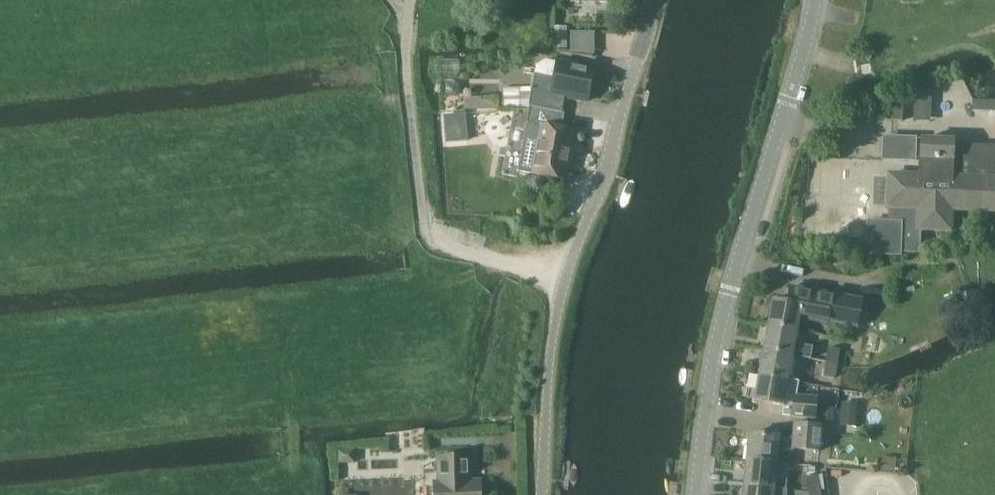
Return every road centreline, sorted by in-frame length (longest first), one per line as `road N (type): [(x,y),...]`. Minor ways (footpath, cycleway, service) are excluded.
road 1 (unclassified): [(543,494),(554,343),(571,259),(616,138),(653,0)]
road 2 (unclassified): [(697,494),(729,295),(813,0)]
road 3 (track): [(392,0),(407,21),(423,229),(437,247),(567,279)]

